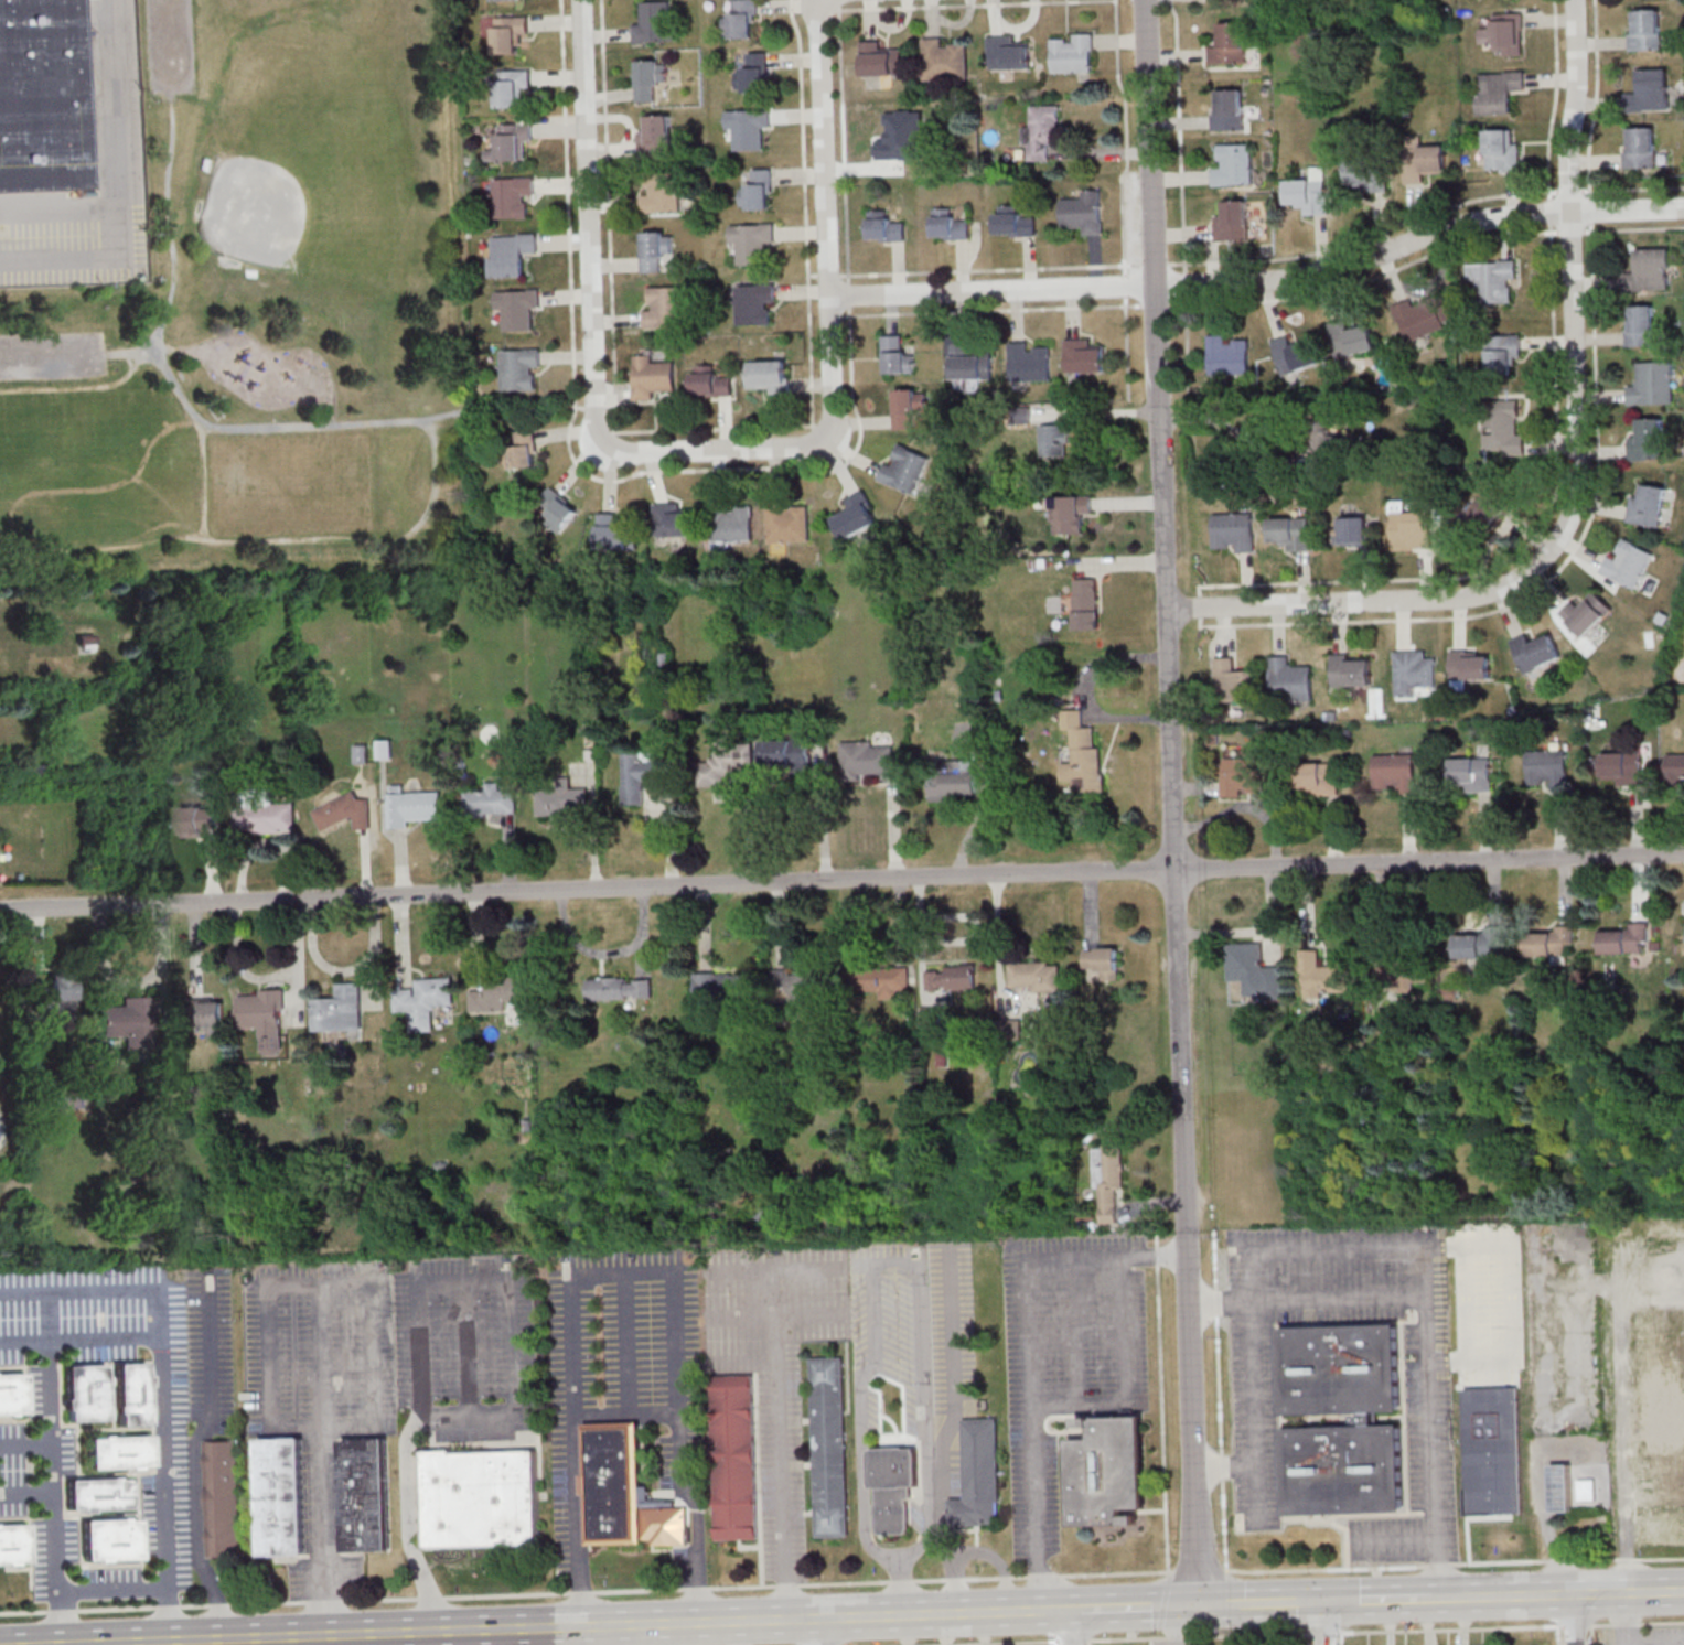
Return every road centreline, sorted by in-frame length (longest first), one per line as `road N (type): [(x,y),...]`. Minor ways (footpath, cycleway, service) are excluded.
road 1 (residential): [(1683,856),(0,908)]
road 2 (residential): [(1208,1605),(1146,0)]
road 3 (secondary): [(1041,1612),(174,1644)]
road 4 (residential): [(1683,211),(1499,221),(1349,269),(1269,283),(830,298)]
road 5 (residential): [(827,428),(808,447),(626,454),(608,445),(594,410),(582,0)]
road 6 (residential): [(1560,538),(1581,441),(1570,190),(1575,0)]
road 7 (residential): [(835,0),(823,31),(827,428)]
road 8 (residential): [(1560,538),(1522,580),(1463,599),(1168,611)]
road 9 (secondary): [(1683,1592),(1463,1598)]

